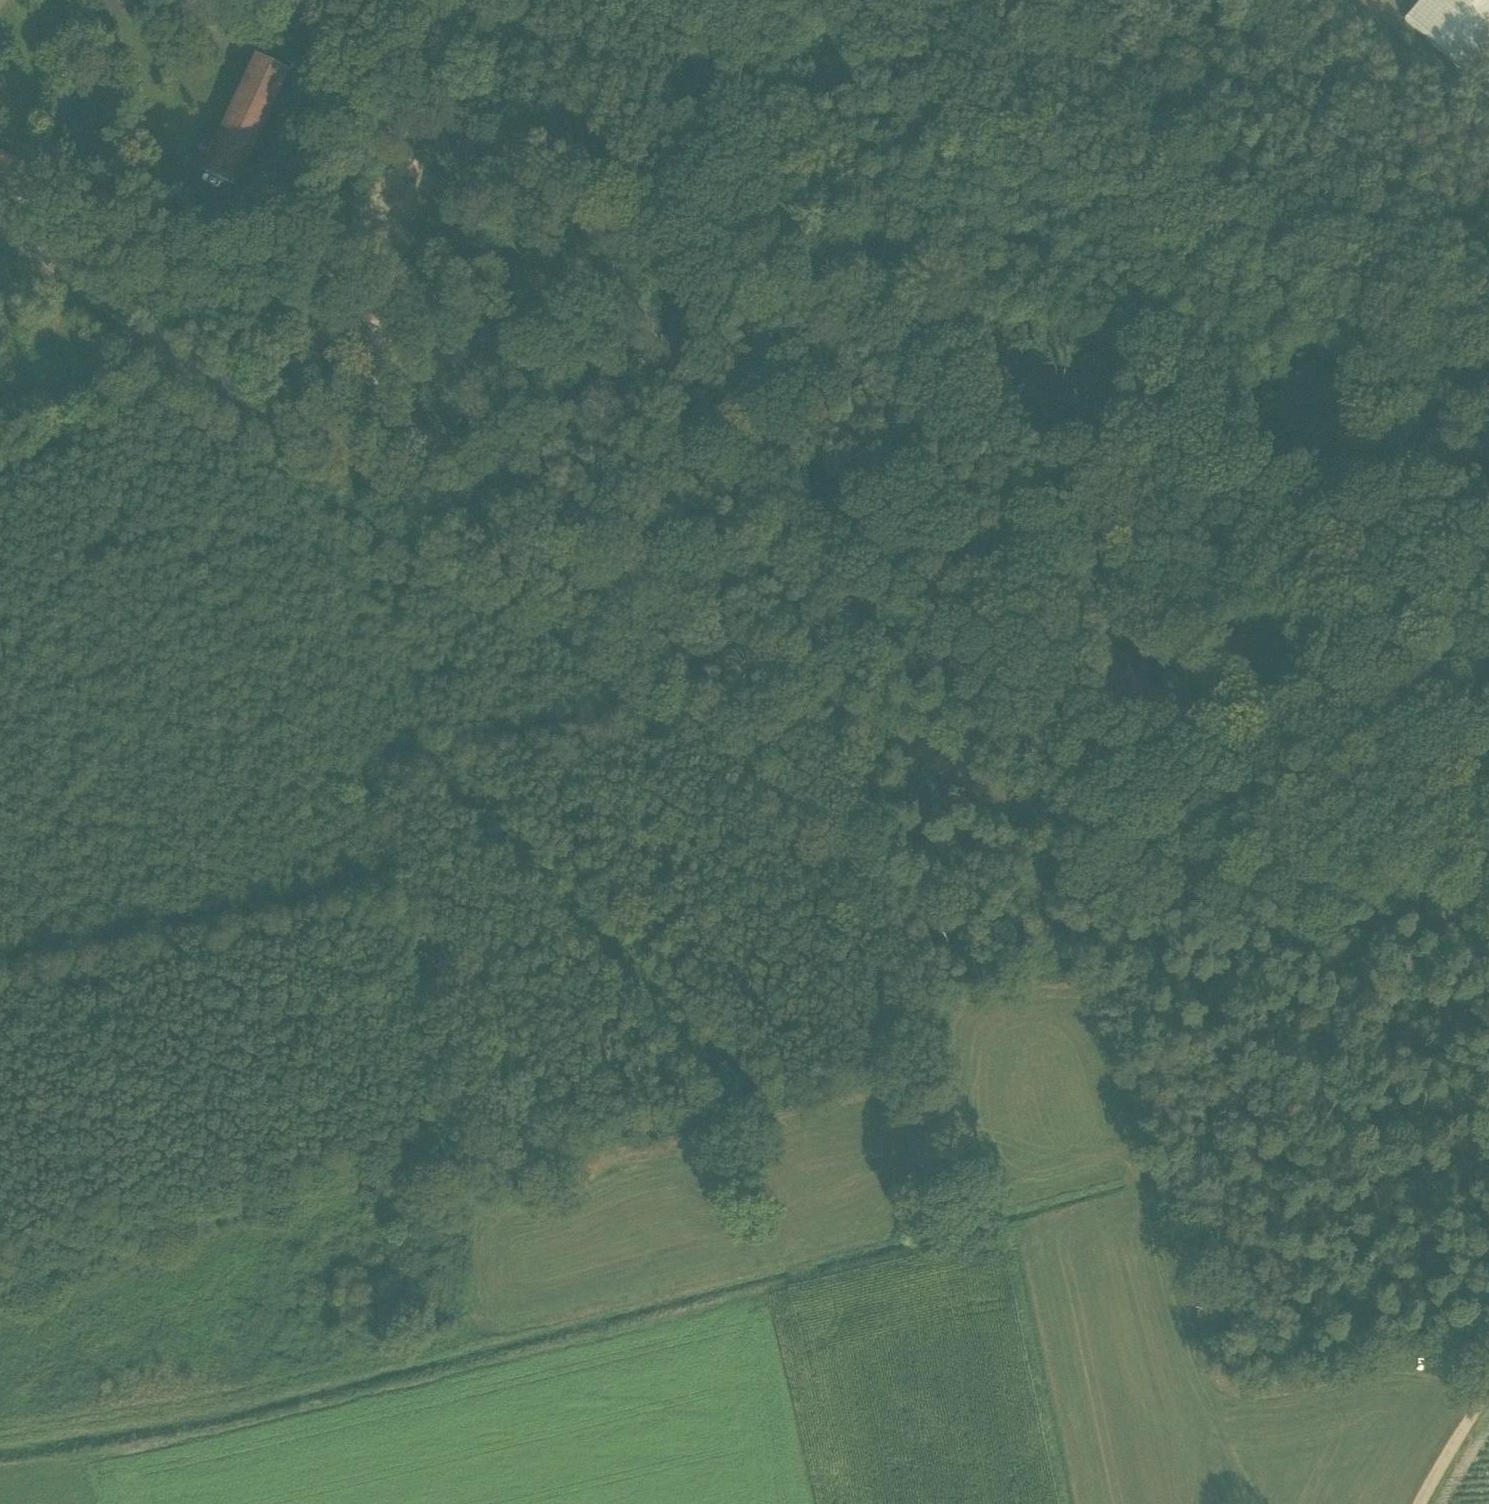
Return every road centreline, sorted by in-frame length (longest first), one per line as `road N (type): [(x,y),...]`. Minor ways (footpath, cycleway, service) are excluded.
road 1 (unclassified): [(1488,928),(1214,888),(1127,860),(520,559),(353,442),(229,395),(0,225)]
road 2 (track): [(761,674),(712,728),(563,757)]
road 3 (unclassified): [(1488,1384),(1424,1503)]

